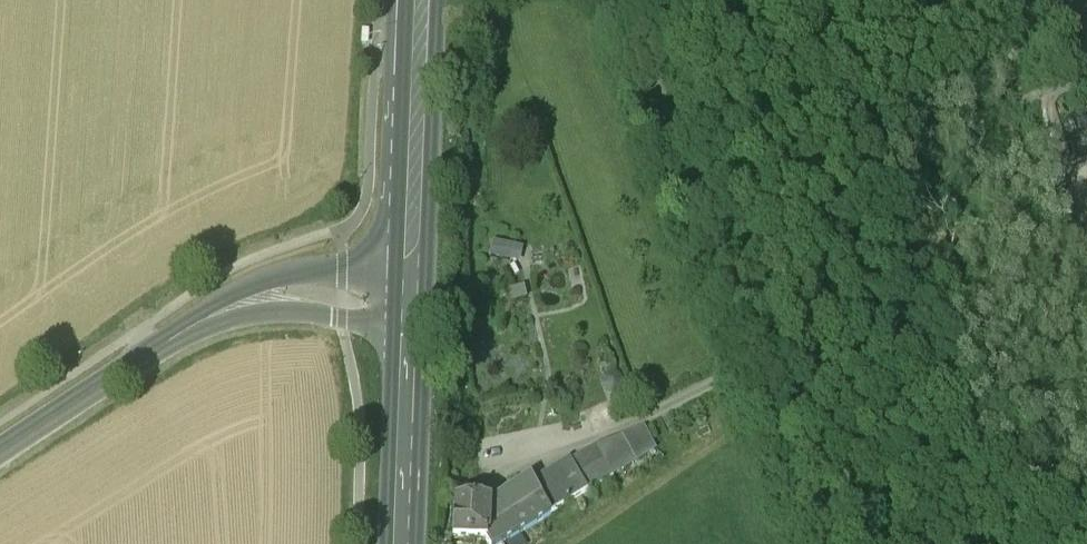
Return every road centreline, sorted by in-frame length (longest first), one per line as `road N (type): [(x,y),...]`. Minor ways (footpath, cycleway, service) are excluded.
road 1 (tertiary): [(410,290),(271,293),(206,314),(0,438)]
road 2 (unclassified): [(602,0),(654,60),(761,361)]
road 3 (primary): [(410,290),(423,0)]
road 4 (primary): [(401,543),(410,290)]
road 5 (track): [(843,543),(761,361)]
road 6 (track): [(1086,235),(1045,98)]

